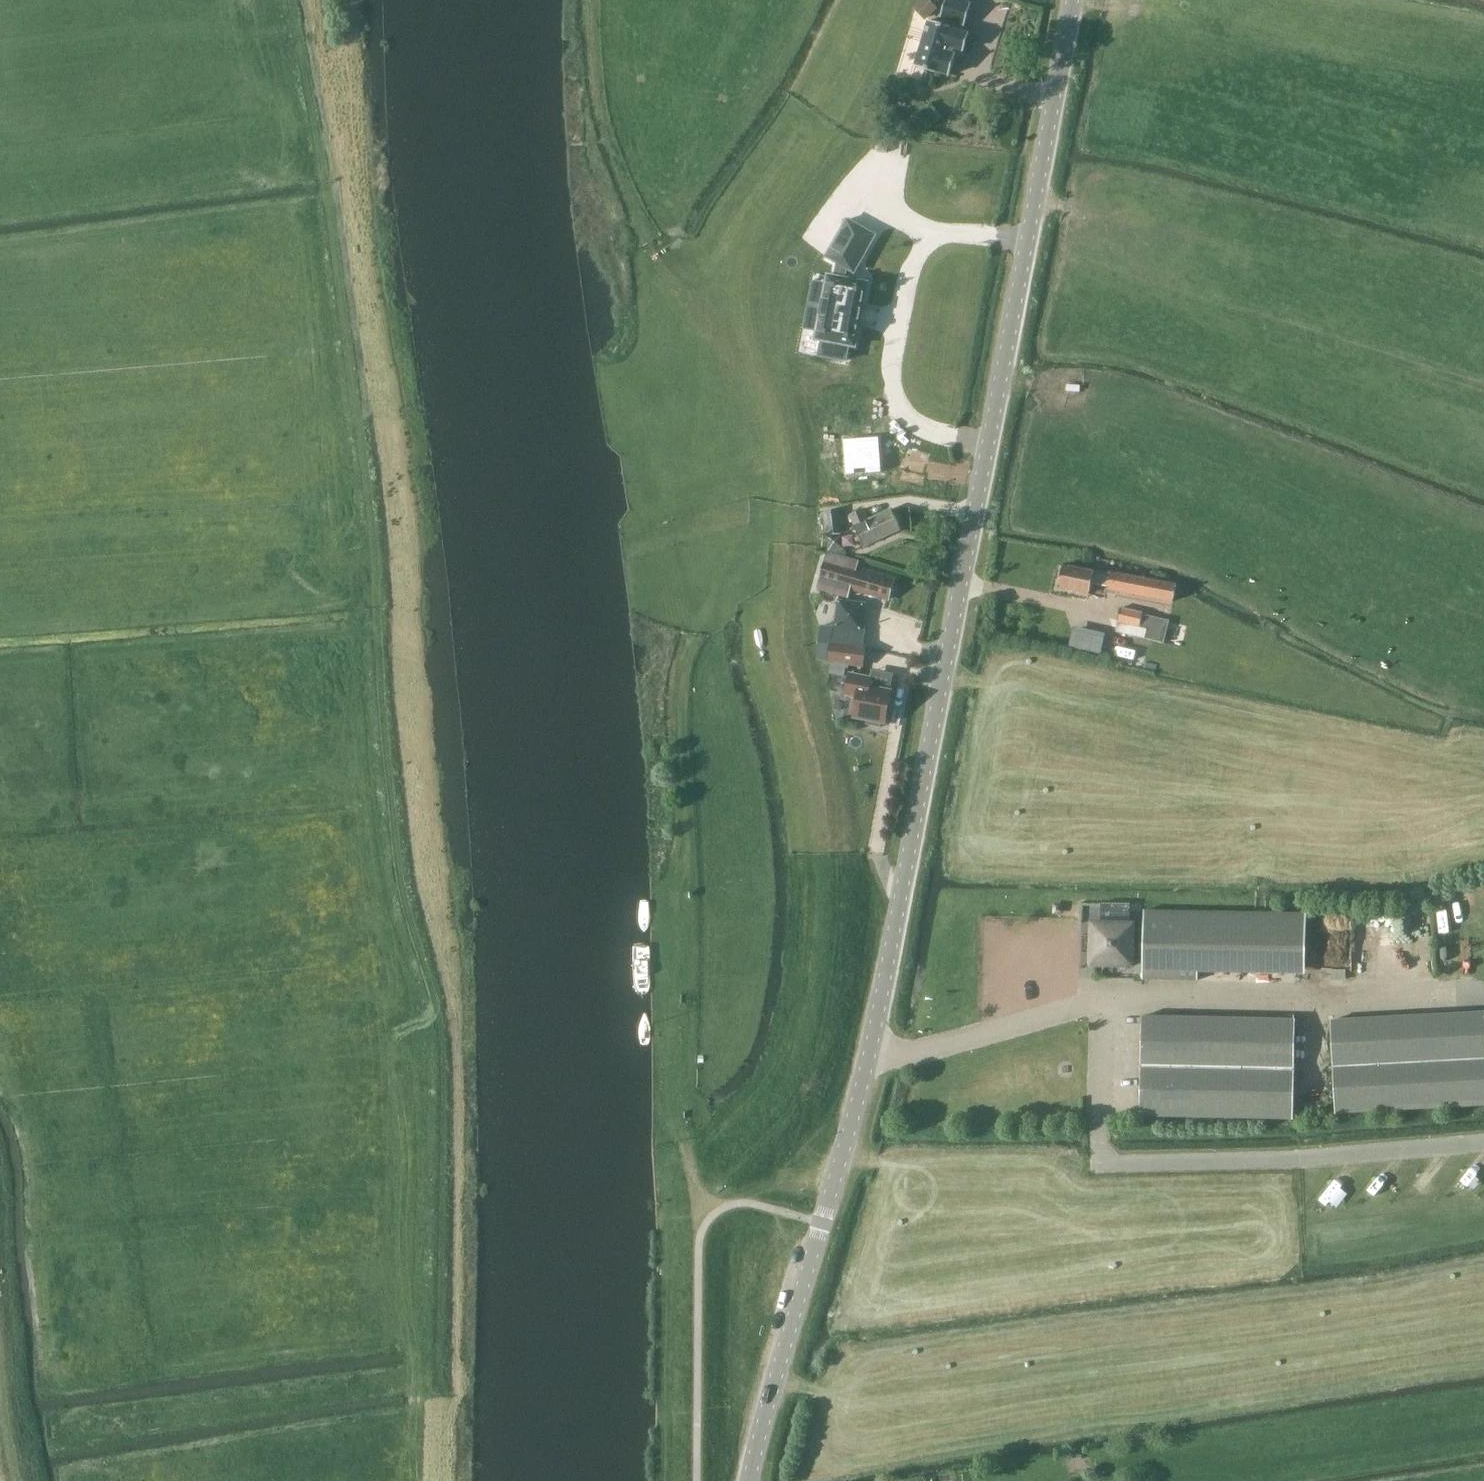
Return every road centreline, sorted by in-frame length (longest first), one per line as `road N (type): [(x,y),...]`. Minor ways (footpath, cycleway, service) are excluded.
road 1 (tertiary): [(751,1480),(871,1054),(1073,0)]

